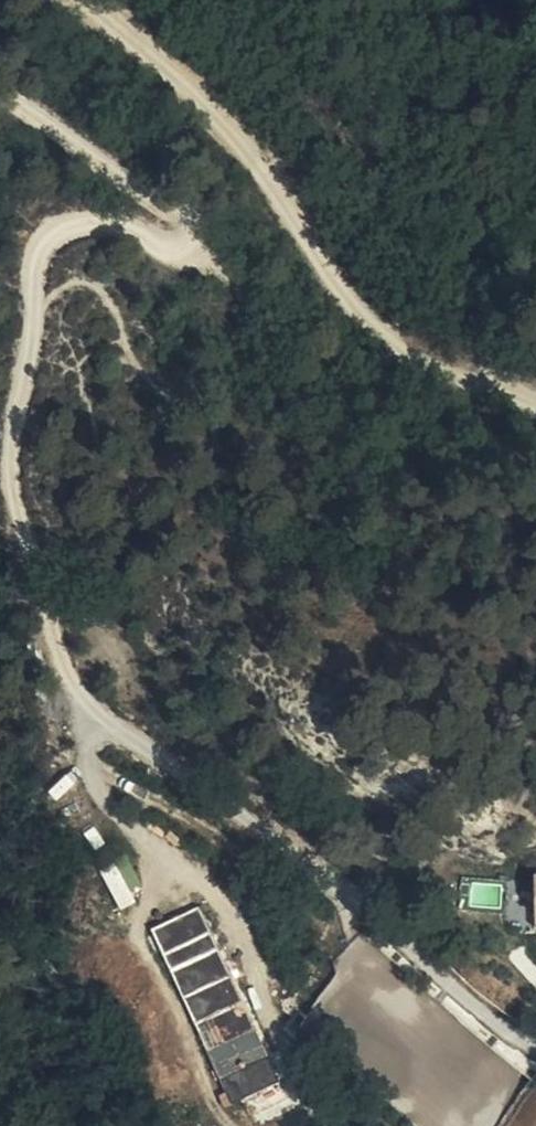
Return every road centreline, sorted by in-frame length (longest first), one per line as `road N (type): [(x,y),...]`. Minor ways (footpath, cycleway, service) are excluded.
road 1 (track): [(0,97),(51,119),(225,257),(213,271),(130,237),(73,229),(42,243),(31,264),(31,325),(4,432),(10,487),(69,671),(137,740),(352,889),(535,1048)]
road 2 (track): [(535,404),(402,352),(358,317),(283,197),(216,112),(84,0)]

